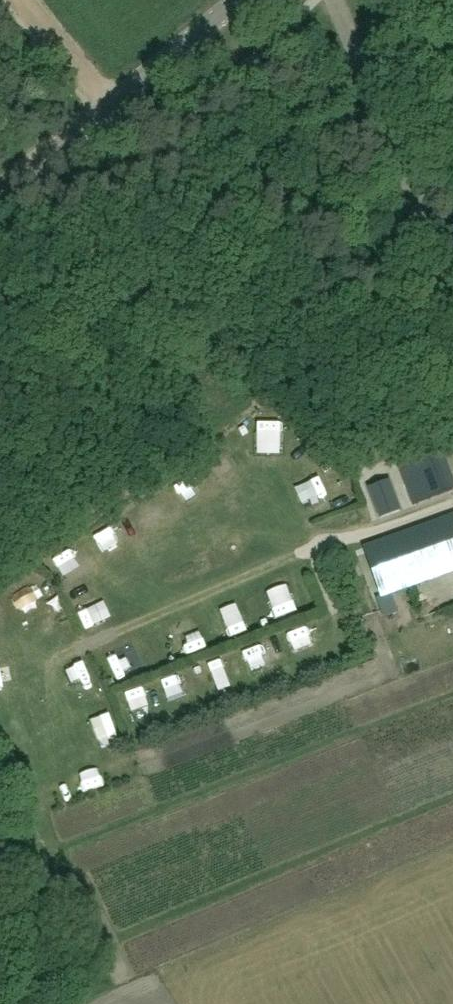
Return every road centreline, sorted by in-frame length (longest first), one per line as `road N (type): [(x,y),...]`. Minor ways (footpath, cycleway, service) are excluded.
road 1 (unclassified): [(332,0),(452,292)]
road 2 (unclassified): [(0,196),(243,0)]
road 3 (track): [(21,0),(95,88),(104,111)]

